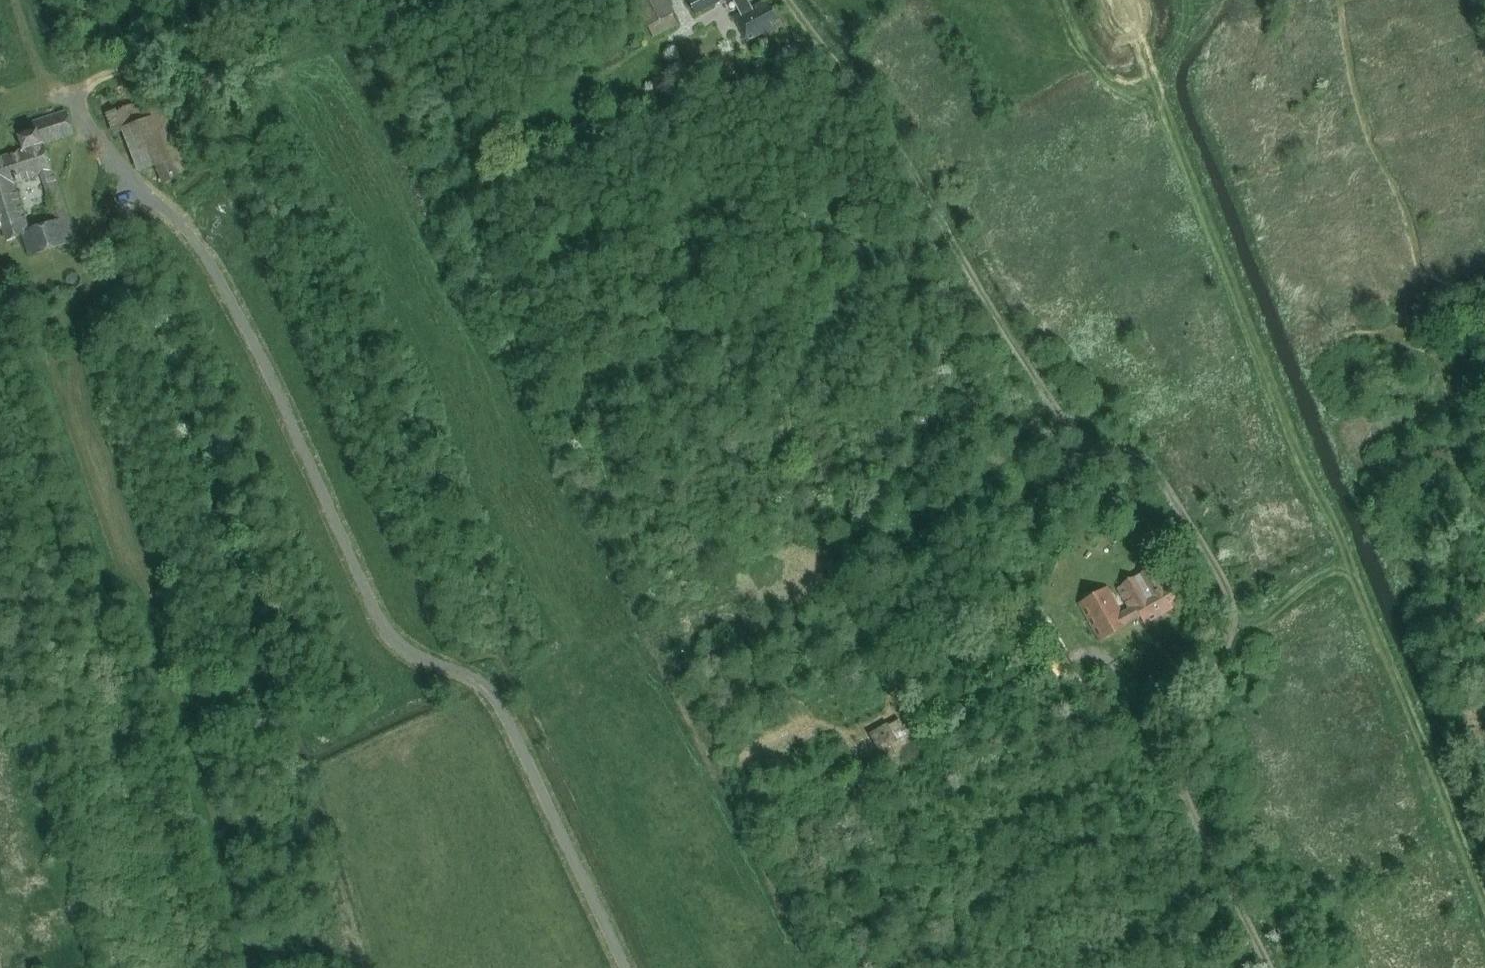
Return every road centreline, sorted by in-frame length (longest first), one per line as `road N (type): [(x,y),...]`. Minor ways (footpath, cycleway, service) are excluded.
road 1 (track): [(1187,777),(1235,608),(1135,453),(1081,438),(793,0)]
road 2 (track): [(90,82),(260,22),(366,19),(413,0)]

